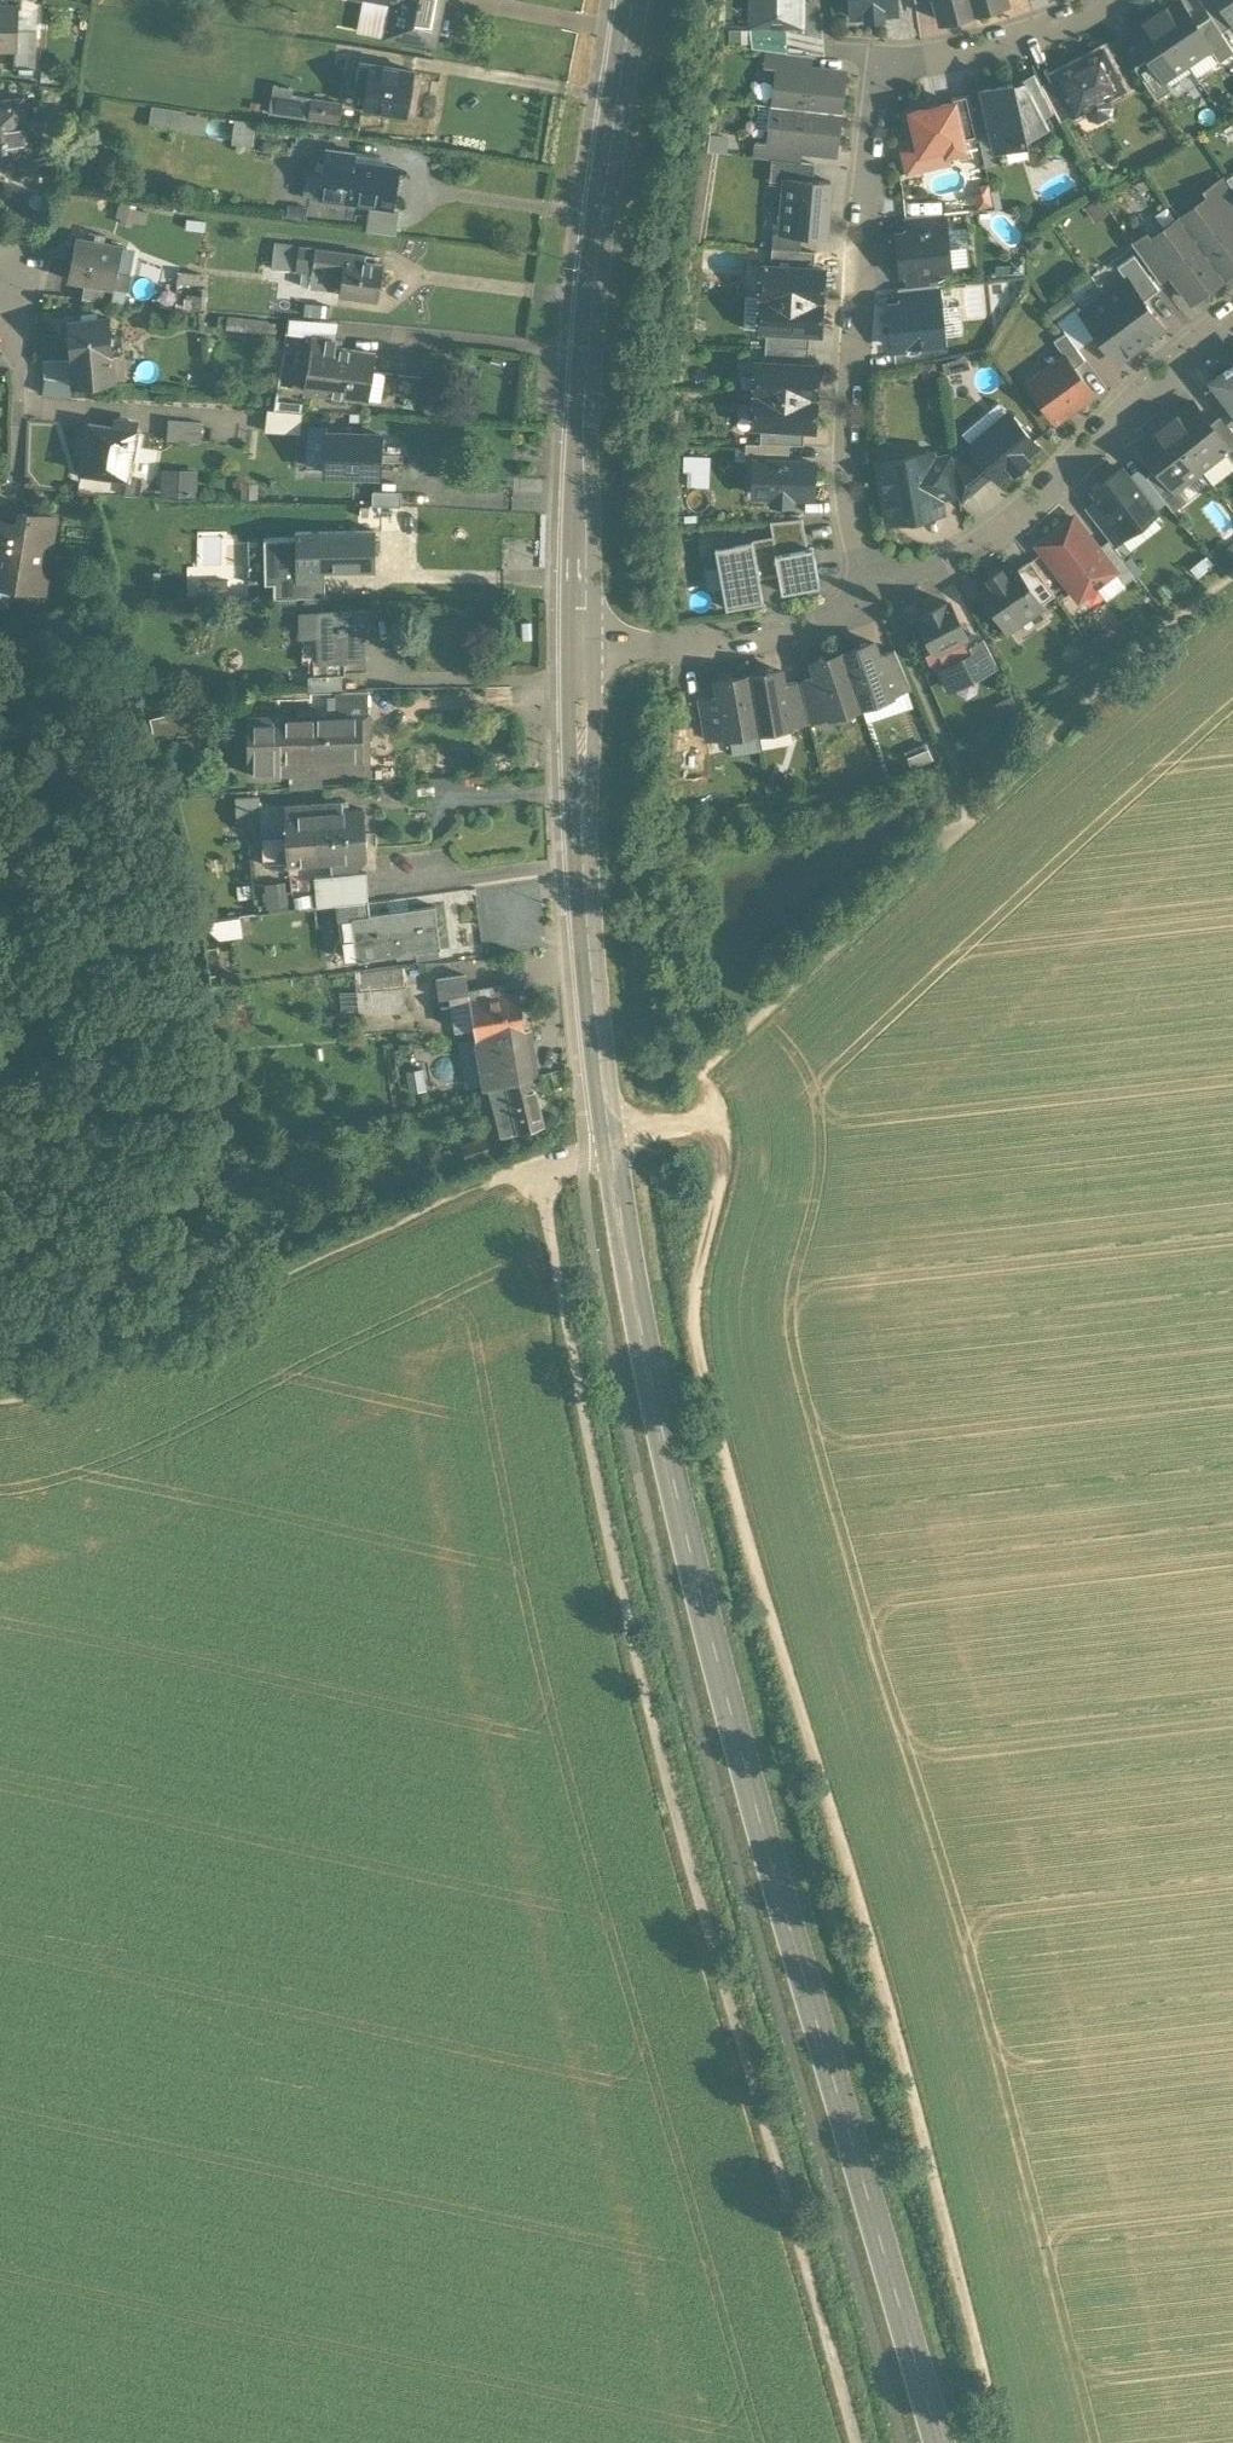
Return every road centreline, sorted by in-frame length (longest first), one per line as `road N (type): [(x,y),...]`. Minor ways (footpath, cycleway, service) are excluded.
road 1 (secondary): [(940,2442),(674,1498),(604,1121),(585,933),(579,651)]
road 2 (track): [(536,1173),(630,1640),(856,2442)]
road 3 (secondary): [(579,651),(589,296),(632,0)]
road 4 (track): [(0,1402),(132,1364),(427,1211),(536,1173)]
road 5 (residential): [(877,594),(843,490),(843,432),(870,148),(886,61)]
road 6 (residential): [(877,594),(937,568),(1232,326)]
road 7 (residential): [(579,651),(785,637),(836,621),(877,594)]
road 8 (residential): [(1101,0),(962,60),(886,61)]
road 9 (track): [(536,1173),(714,1120)]

